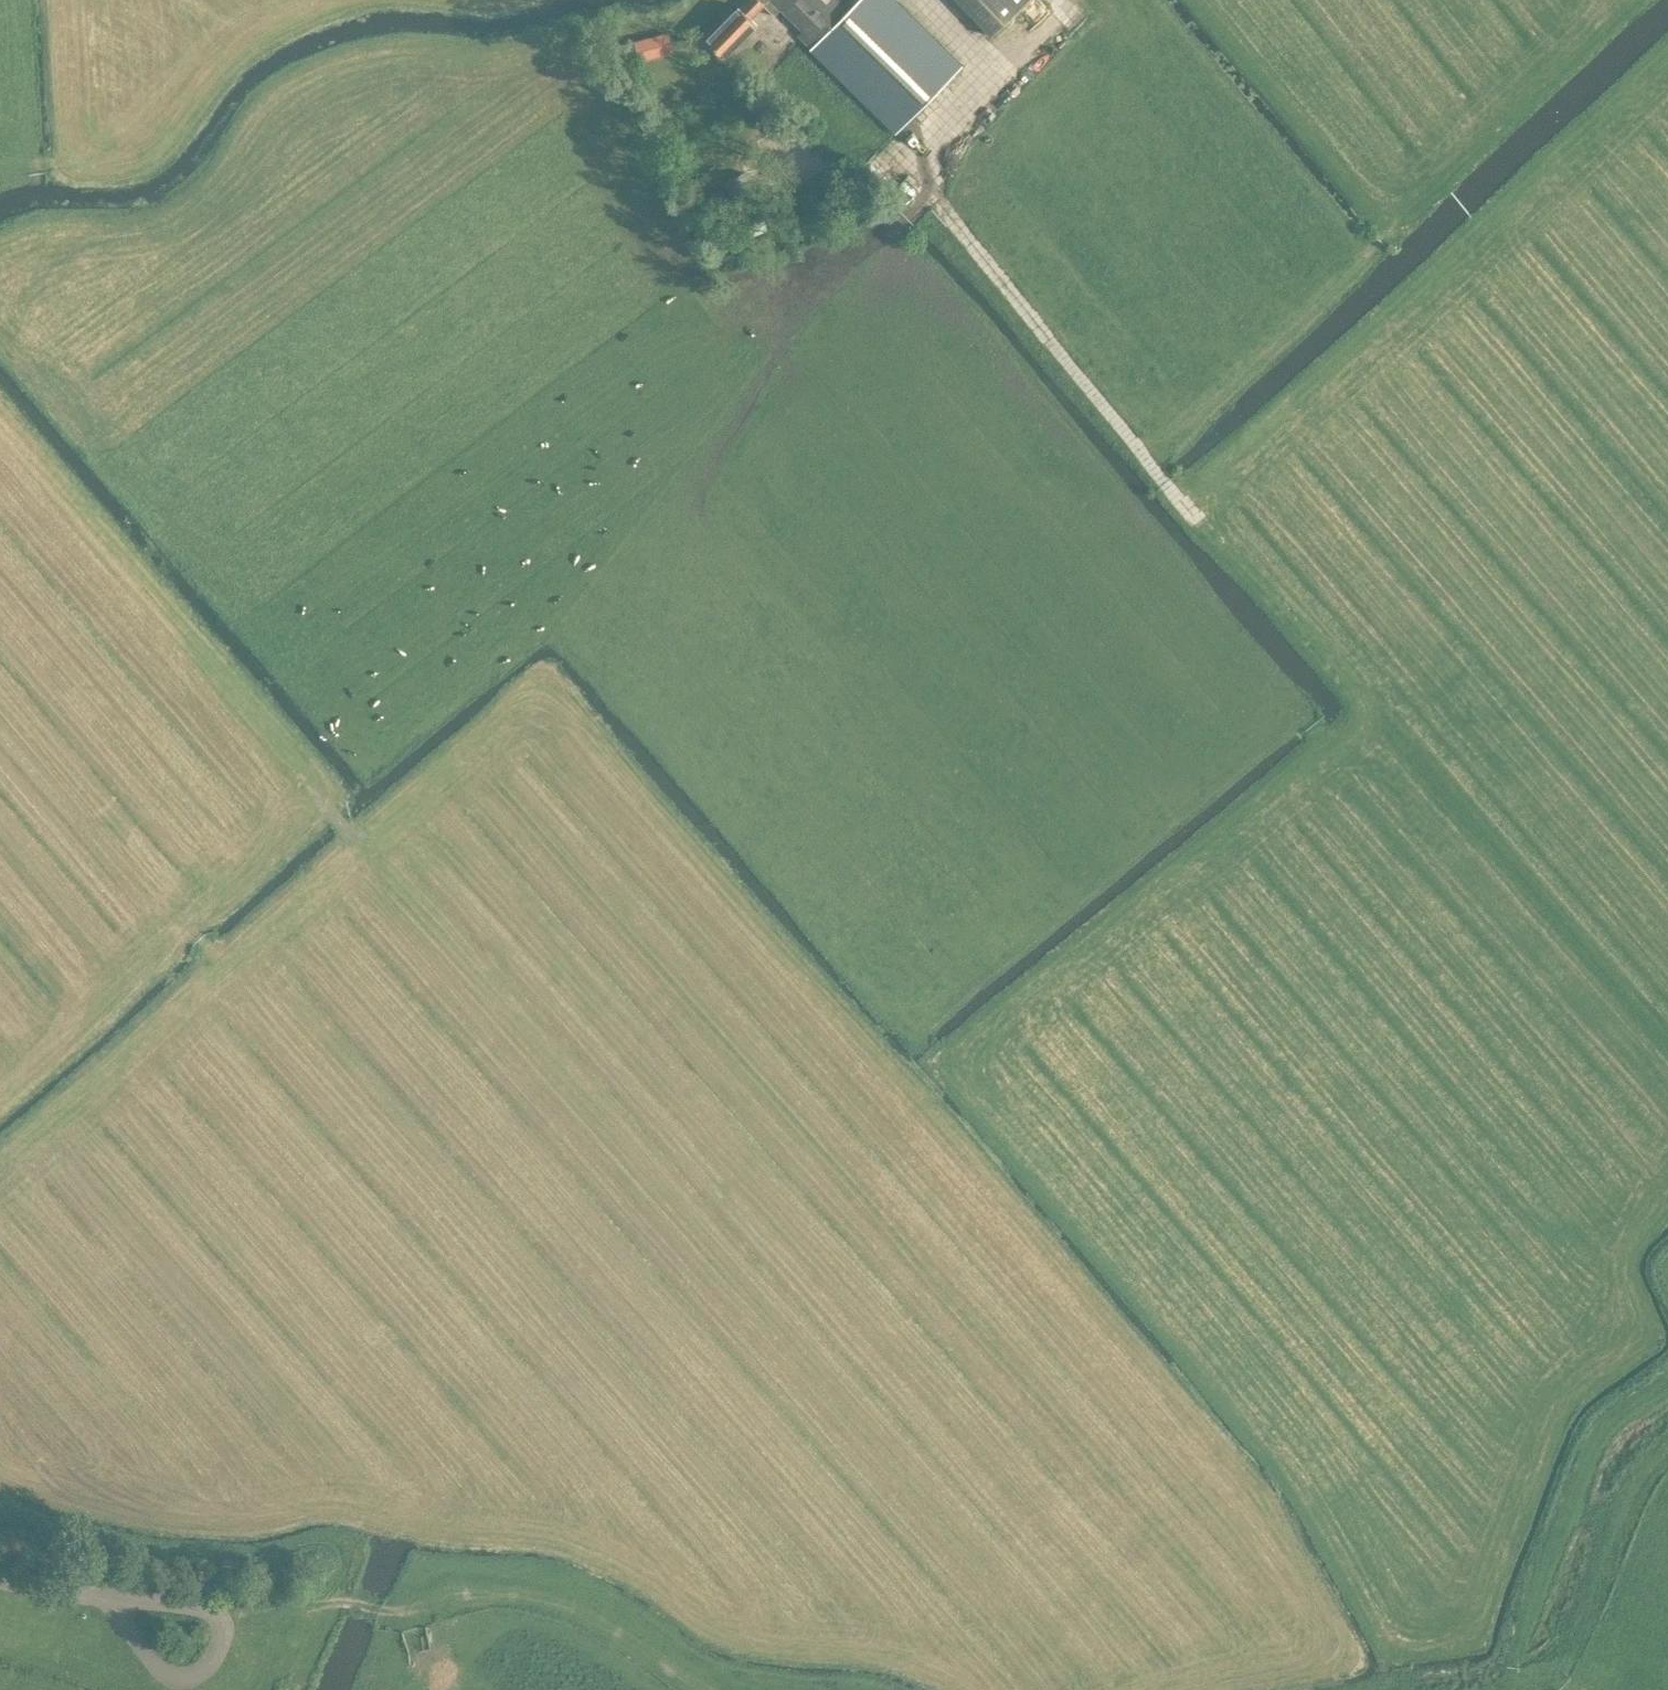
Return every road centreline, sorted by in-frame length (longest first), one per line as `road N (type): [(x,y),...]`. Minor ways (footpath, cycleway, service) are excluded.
road 1 (track): [(1196,520),(926,193),(993,65),(928,0)]

